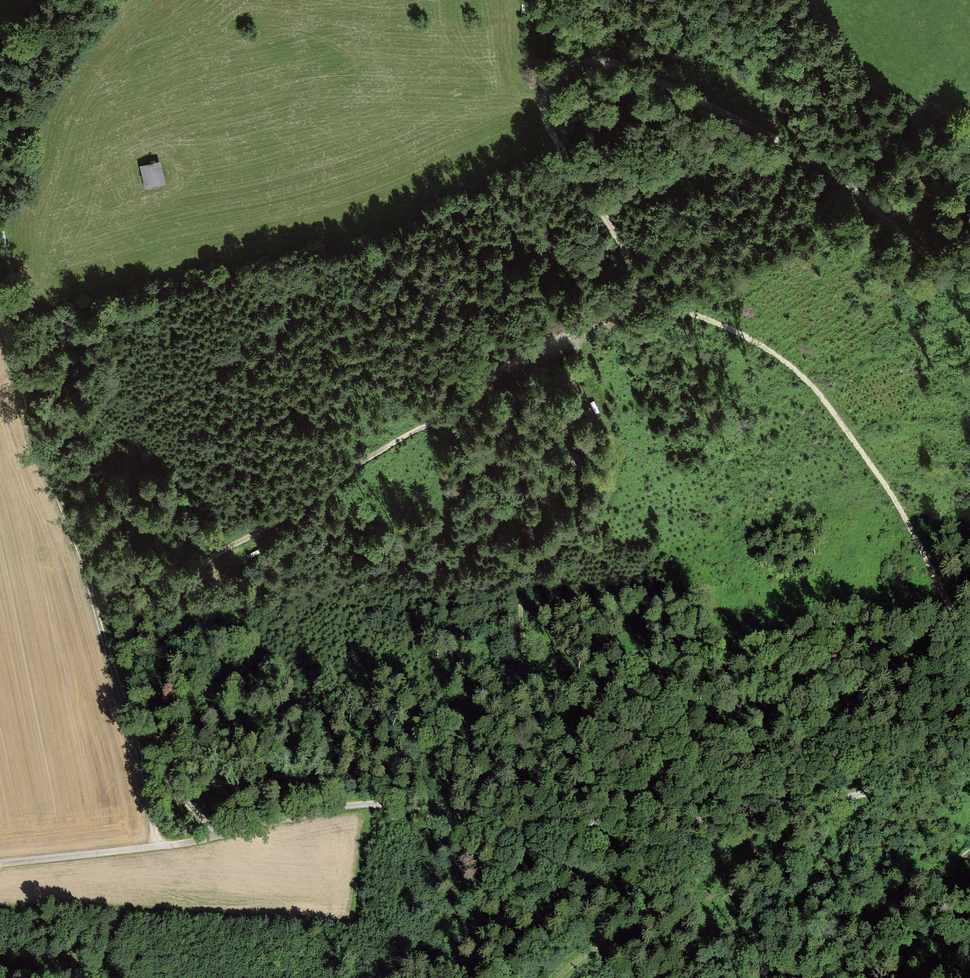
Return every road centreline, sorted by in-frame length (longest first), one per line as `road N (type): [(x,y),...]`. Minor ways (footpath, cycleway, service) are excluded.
road 1 (track): [(225,836),(185,804),(175,766),(188,617),(212,558),(554,339),(644,303),(713,321),(784,356),(872,466),(958,629),(968,674),(957,712),(898,762),(895,787)]
road 2 (track): [(0,864),(178,844),(335,808),(383,805),(482,832),(516,832),(895,787),(969,769)]
road 3 (track): [(644,303),(625,250),(546,123),(545,87),(579,61),(611,60),(839,174),(969,284)]
road 4 (track): [(158,847),(134,747),(0,328)]

